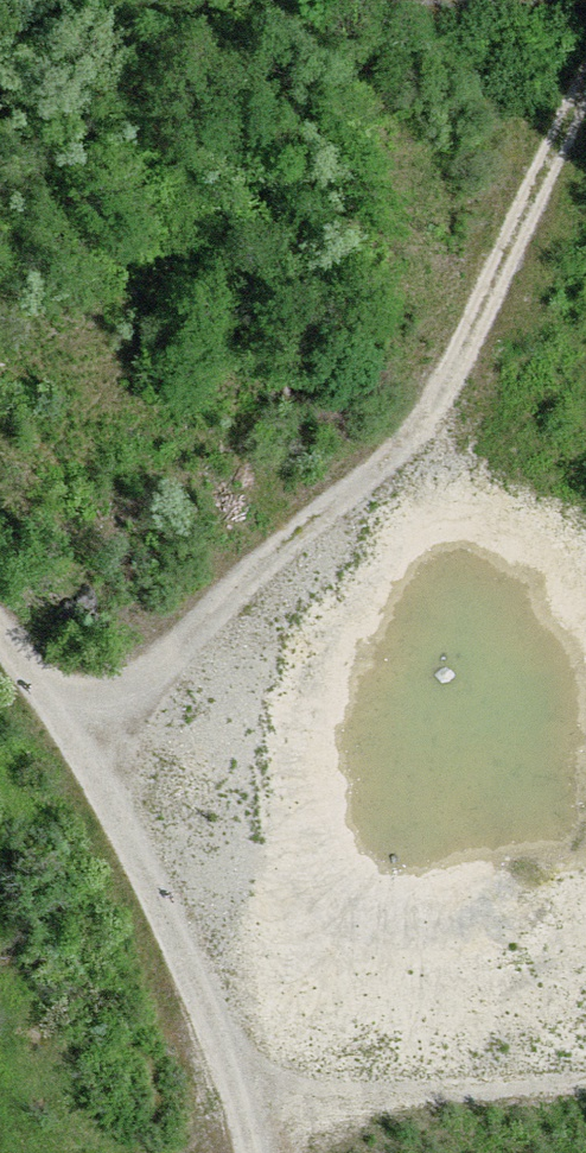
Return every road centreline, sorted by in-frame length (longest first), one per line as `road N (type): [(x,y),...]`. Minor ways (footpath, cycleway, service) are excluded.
road 1 (track): [(68,730),(310,518),(413,415),(528,208),(585,74)]
road 2 (track): [(256,1152),(246,1103),(189,960),(102,782),(0,635)]
road 3 (track): [(585,1079),(246,1103)]
road 4 (track): [(529,0),(354,0)]

